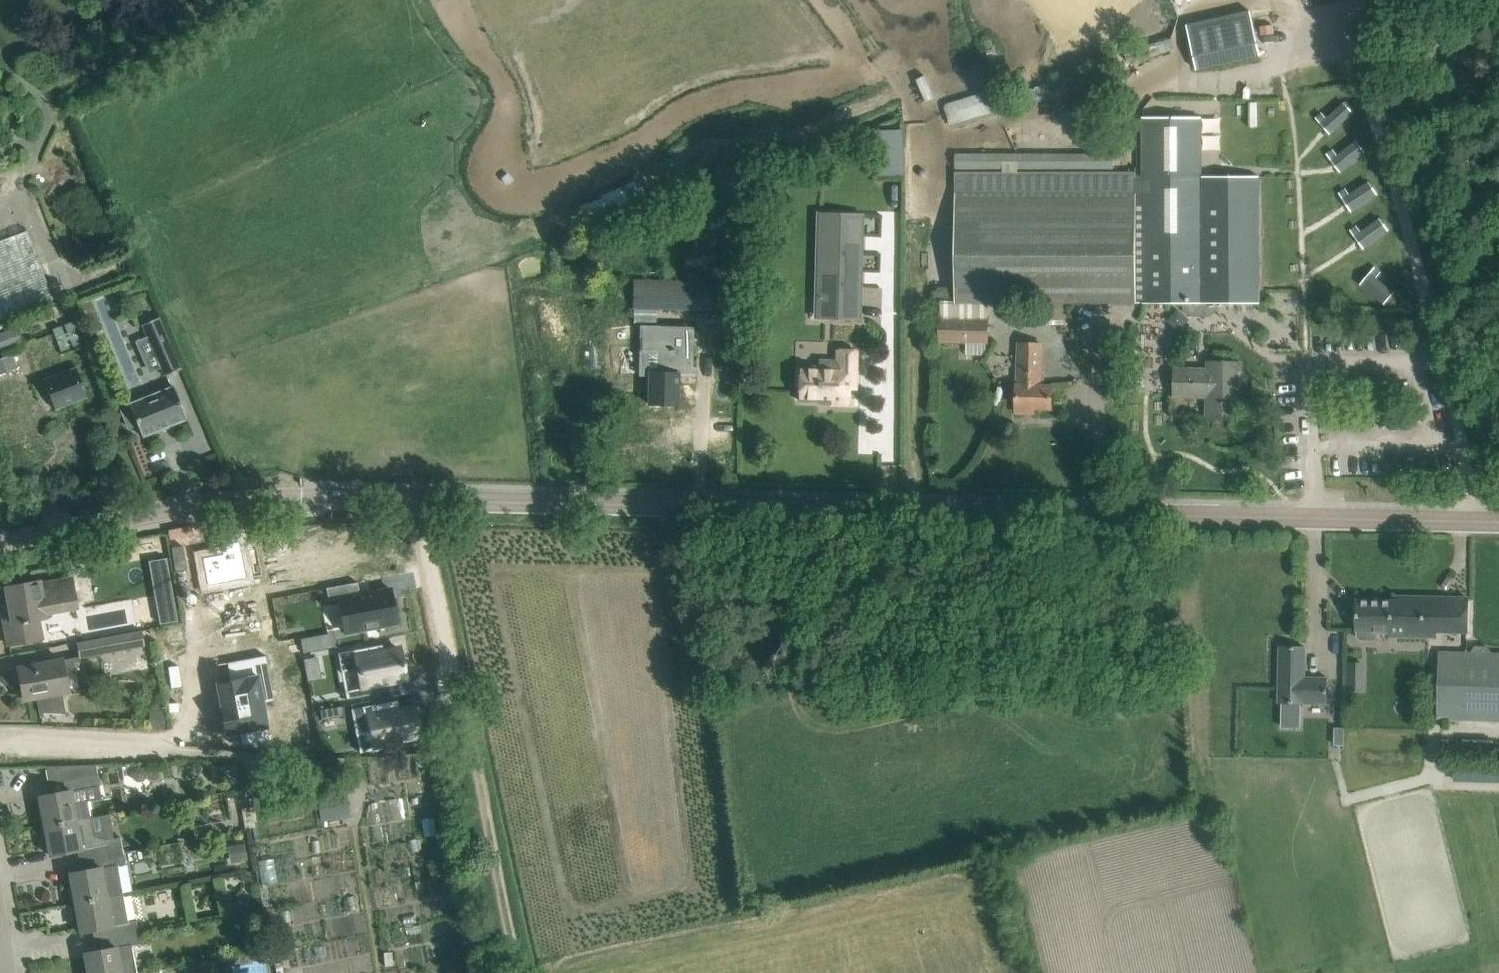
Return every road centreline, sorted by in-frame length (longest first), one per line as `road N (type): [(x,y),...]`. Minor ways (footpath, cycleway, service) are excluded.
road 1 (tertiary): [(0,544),(175,507),(303,498),(1498,521)]
road 2 (track): [(416,500),(521,972)]
road 3 (residential): [(0,734),(171,742),(188,732),(201,688),(191,617)]
road 4 (track): [(1454,0),(1280,43)]

